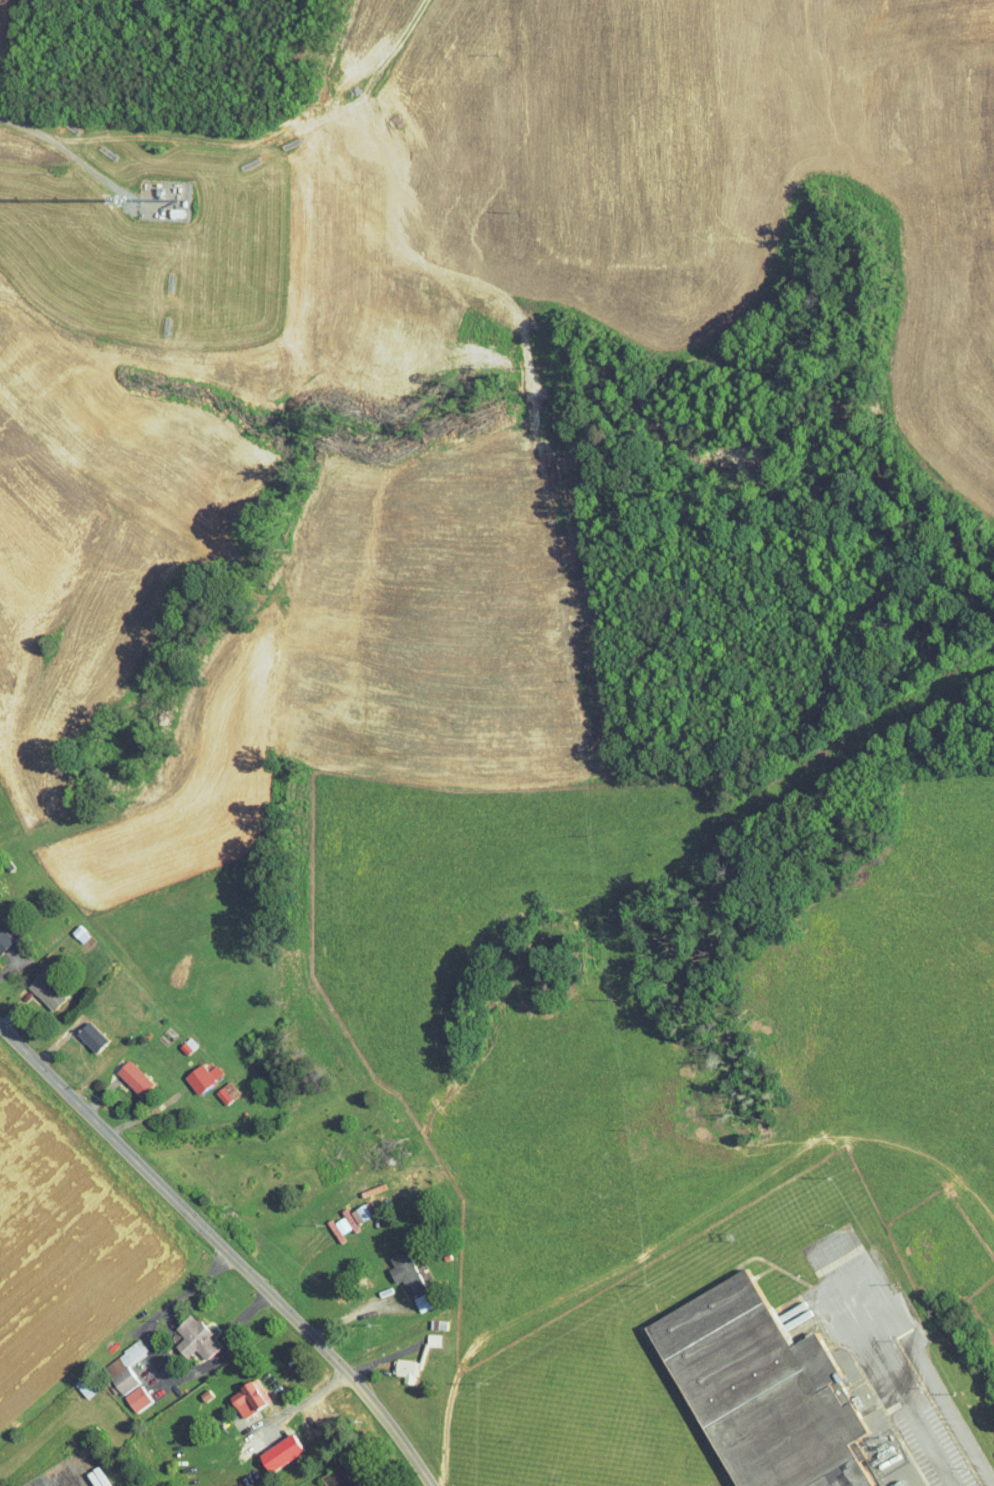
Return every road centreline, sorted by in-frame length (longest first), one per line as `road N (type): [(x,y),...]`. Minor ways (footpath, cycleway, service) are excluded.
road 1 (residential): [(221,1243),(399,1432),(433,1485)]
road 2 (residential): [(0,1019),(221,1243)]

